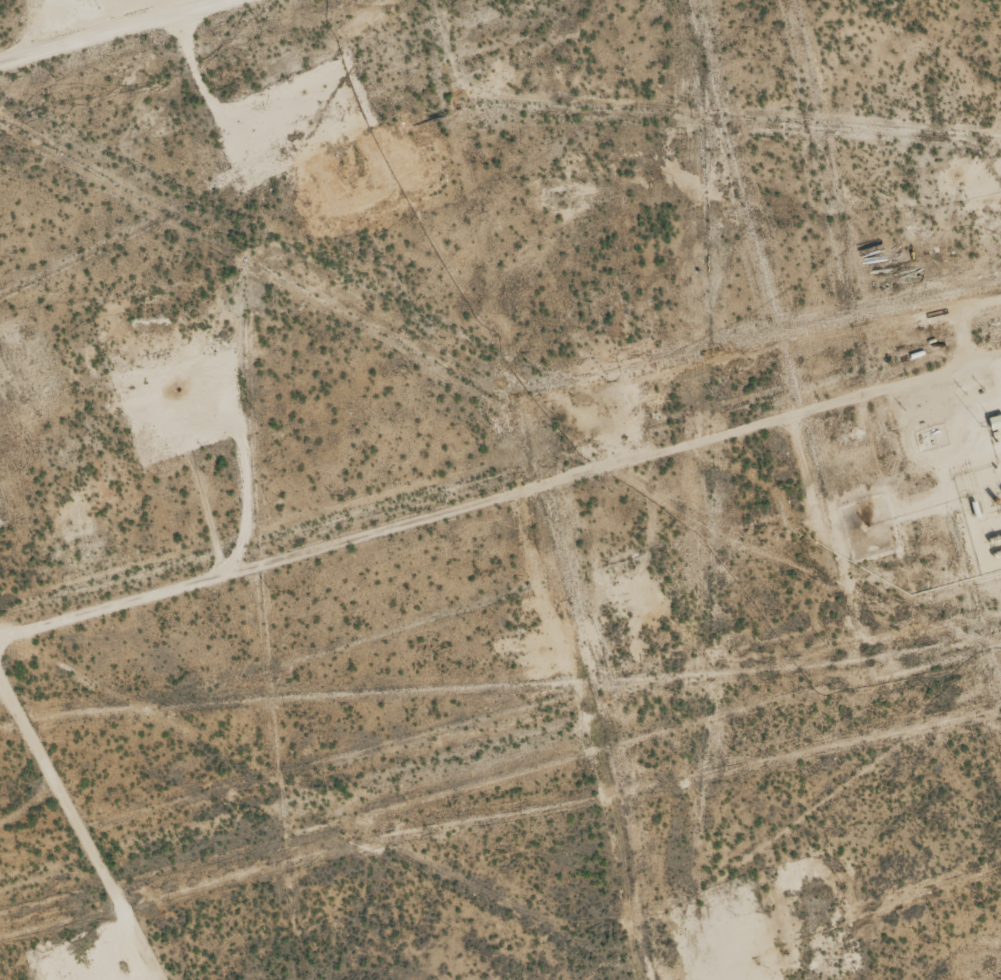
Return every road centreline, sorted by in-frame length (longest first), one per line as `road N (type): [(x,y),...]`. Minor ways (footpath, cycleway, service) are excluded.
road 1 (track): [(0,108),(381,0)]
road 2 (track): [(0,794),(102,979)]

